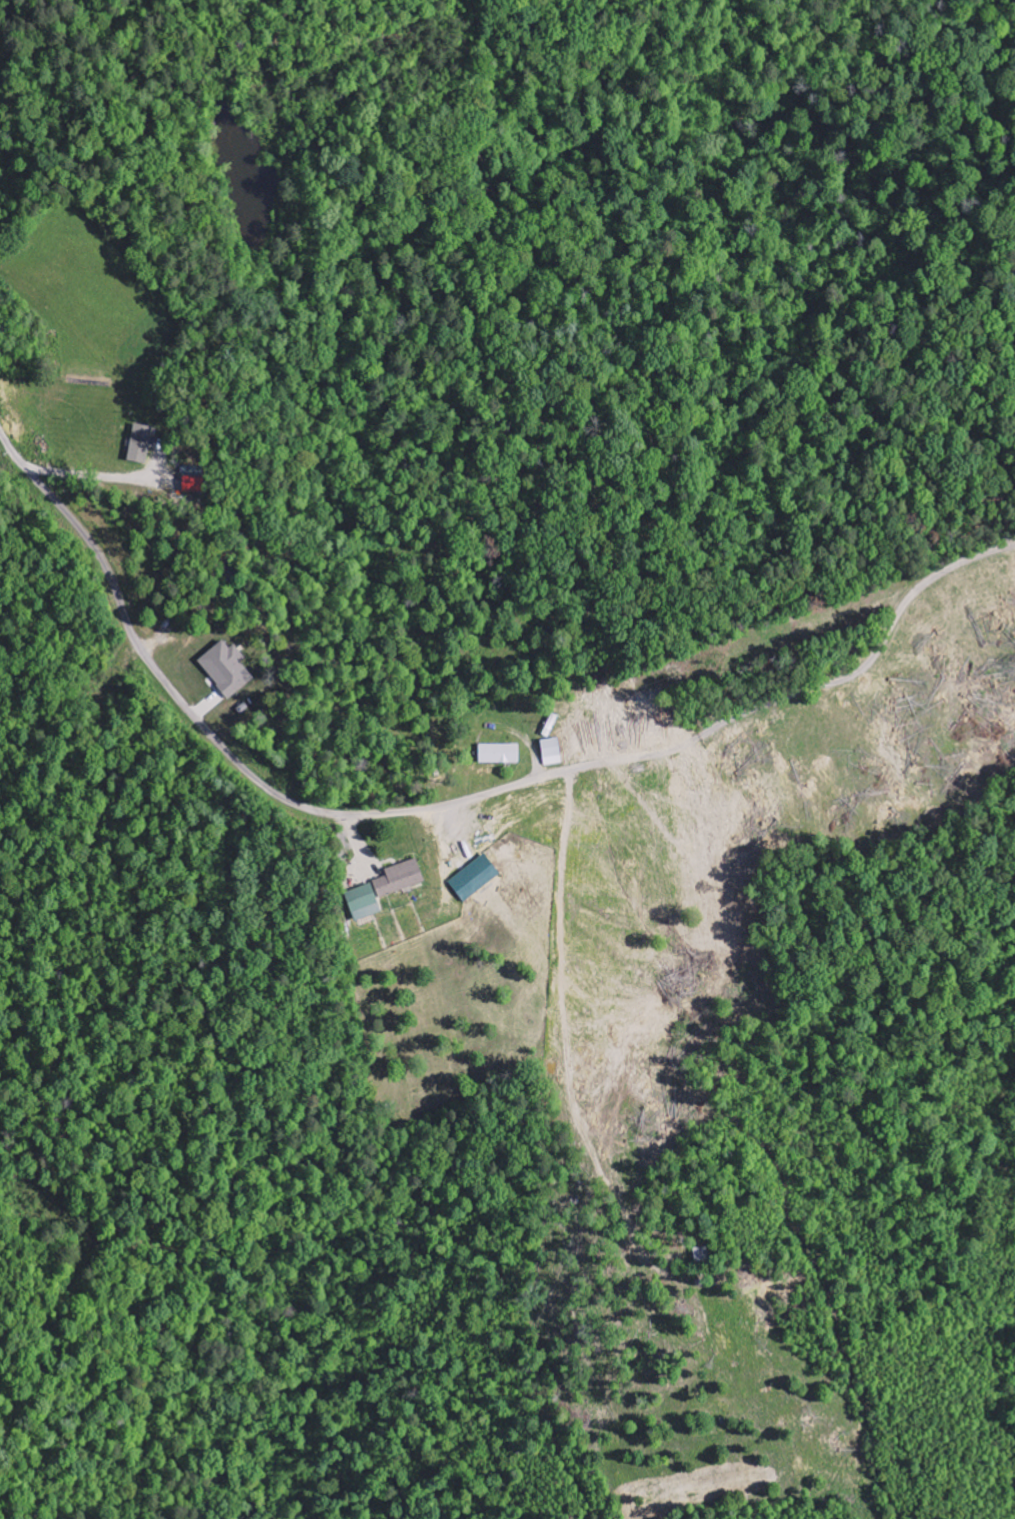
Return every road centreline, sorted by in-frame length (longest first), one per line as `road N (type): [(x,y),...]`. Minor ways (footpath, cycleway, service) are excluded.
road 1 (residential): [(1014,545),(970,559),(913,594),(853,675),(756,707),(687,743),(452,803),(348,813),(306,808),(271,792),(215,739),(131,632),(94,548),(0,432)]

